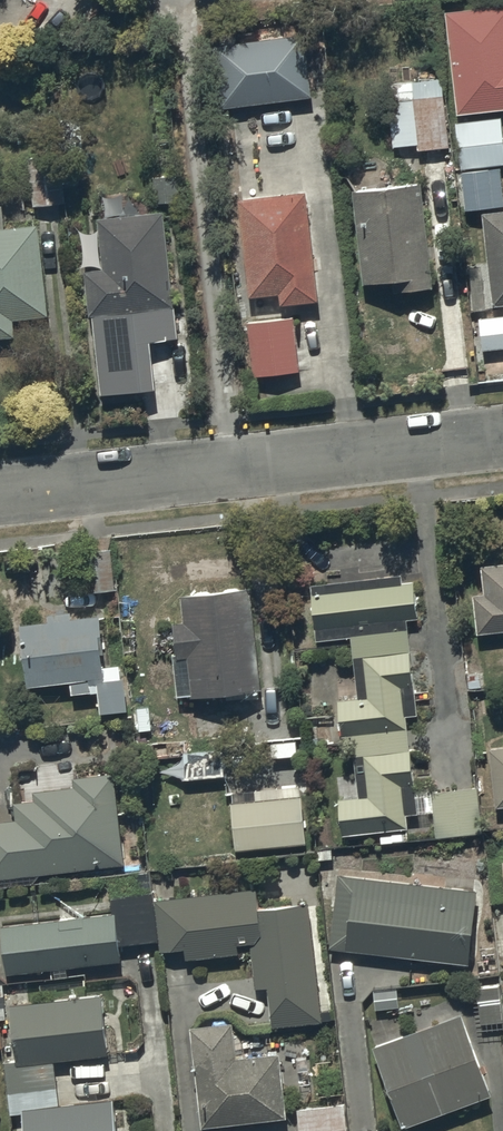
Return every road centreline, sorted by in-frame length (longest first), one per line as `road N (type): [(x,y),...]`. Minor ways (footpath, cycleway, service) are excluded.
road 1 (residential): [(0,495),(502,437)]

